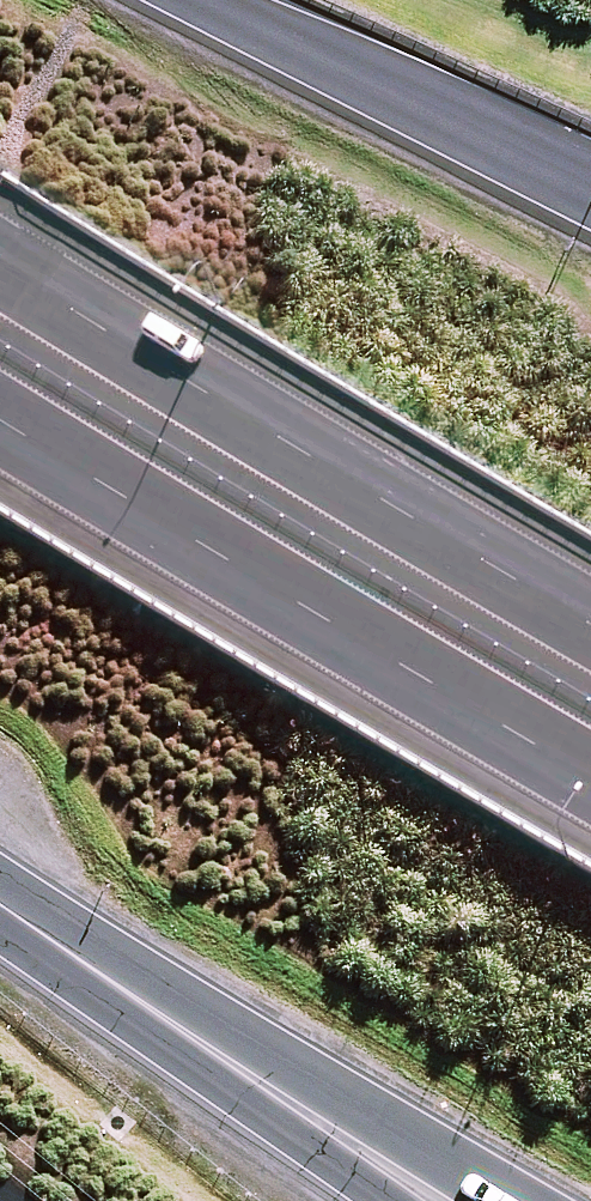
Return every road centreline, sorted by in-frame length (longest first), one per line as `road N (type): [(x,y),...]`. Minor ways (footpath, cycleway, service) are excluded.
road 1 (motorway): [(0,275),(590,636)]
road 2 (motorway): [(590,794),(0,434)]
road 3 (motorway): [(172,0),(590,201)]
road 4 (motorway): [(493,1200),(140,1001)]
road 5 (motorway): [(392,1200),(283,1124),(140,1001)]
road 6 (motorway): [(140,1001),(0,901)]

